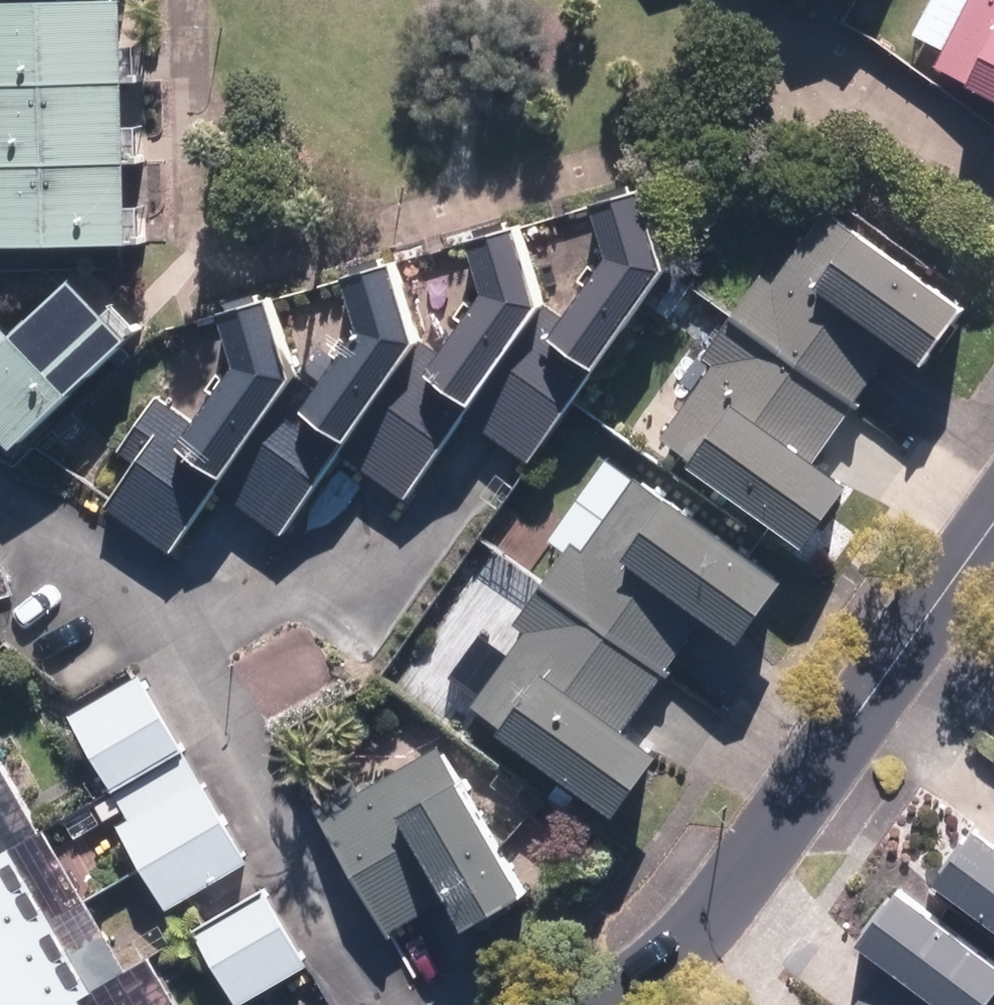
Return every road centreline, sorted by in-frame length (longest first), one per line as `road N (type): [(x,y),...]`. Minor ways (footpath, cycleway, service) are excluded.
road 1 (residential): [(993,521),(727,887),(677,946),(606,1004)]

